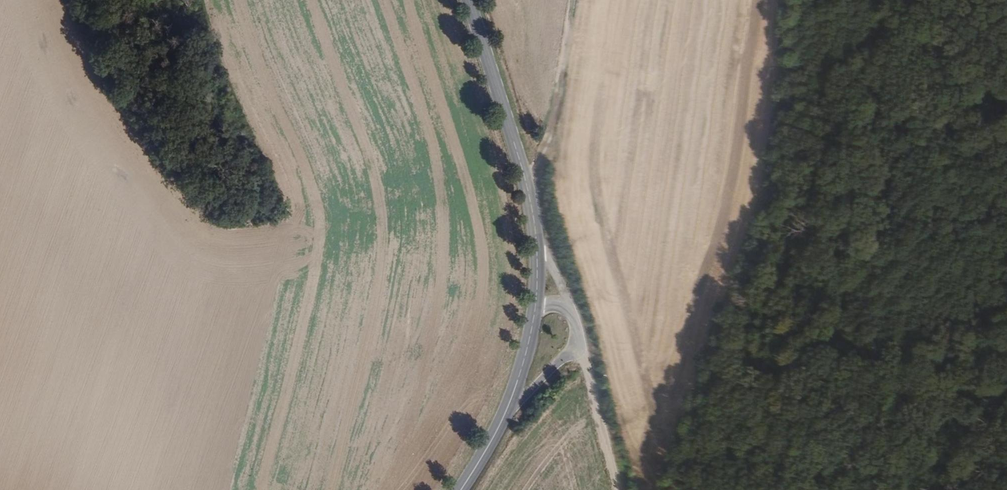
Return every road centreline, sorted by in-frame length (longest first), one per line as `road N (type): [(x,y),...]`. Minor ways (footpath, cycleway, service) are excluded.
road 1 (secondary): [(469,0),(527,184),(538,278),(519,379),(462,489)]
road 2 (track): [(572,0),(555,113),(527,184)]
road 3 (track): [(586,366),(619,489)]

